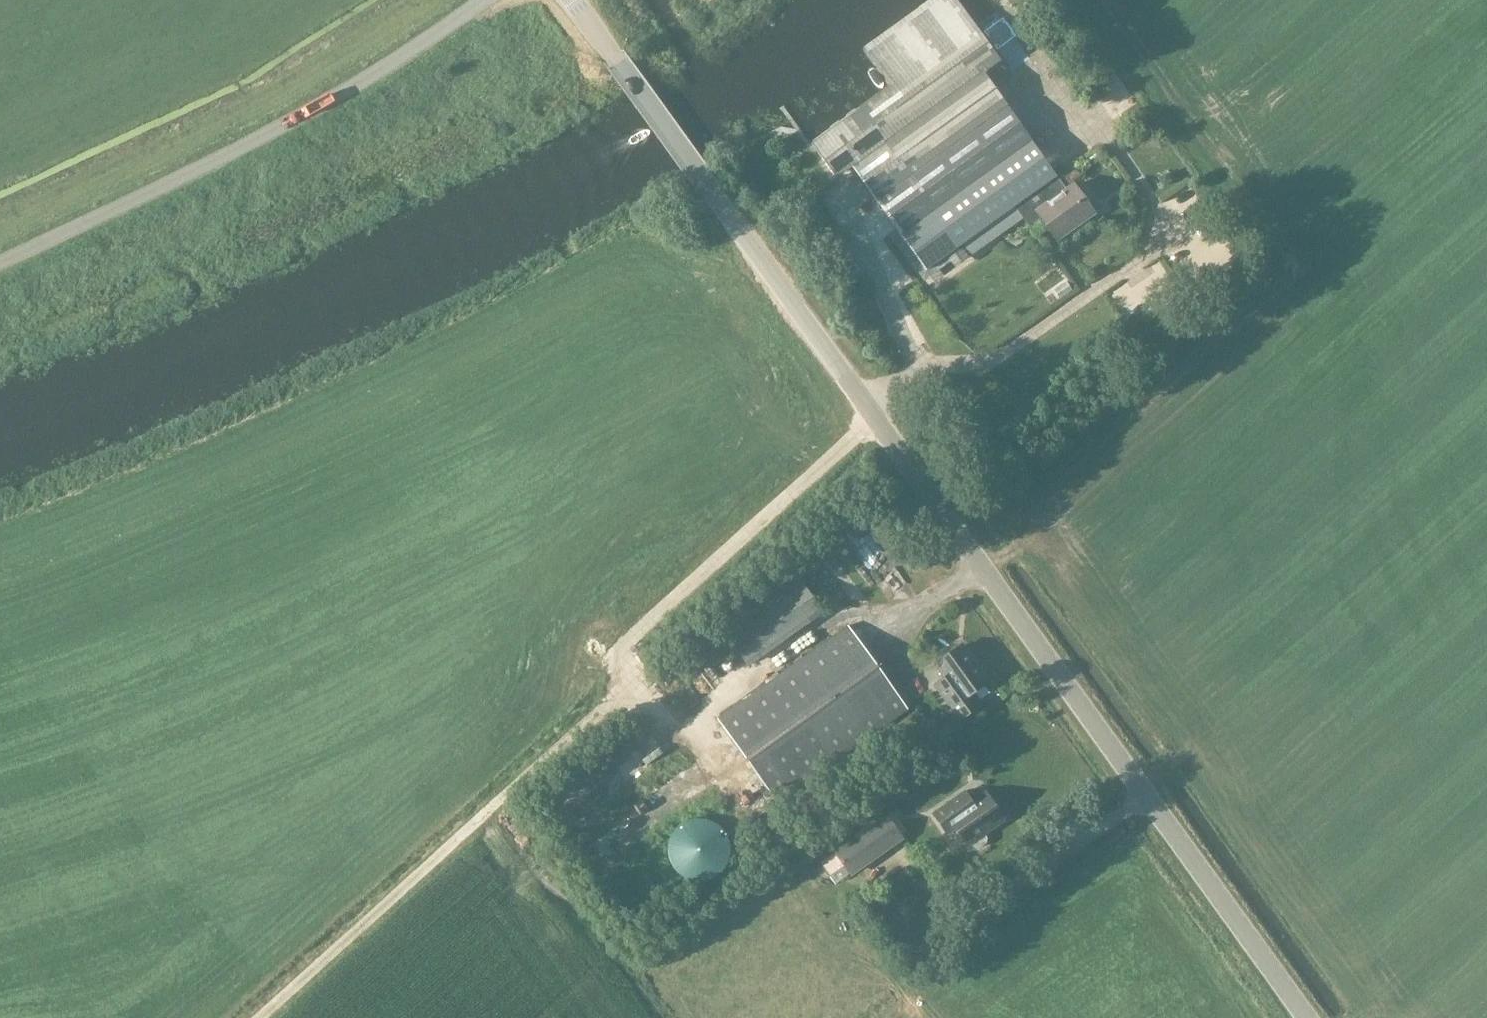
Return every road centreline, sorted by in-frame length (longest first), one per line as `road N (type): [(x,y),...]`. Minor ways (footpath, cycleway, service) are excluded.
road 1 (tertiary): [(709,190),(1305,1017)]
road 2 (unclassified): [(0,259),(296,115),(486,0)]
road 3 (tertiary): [(709,190),(572,0)]

